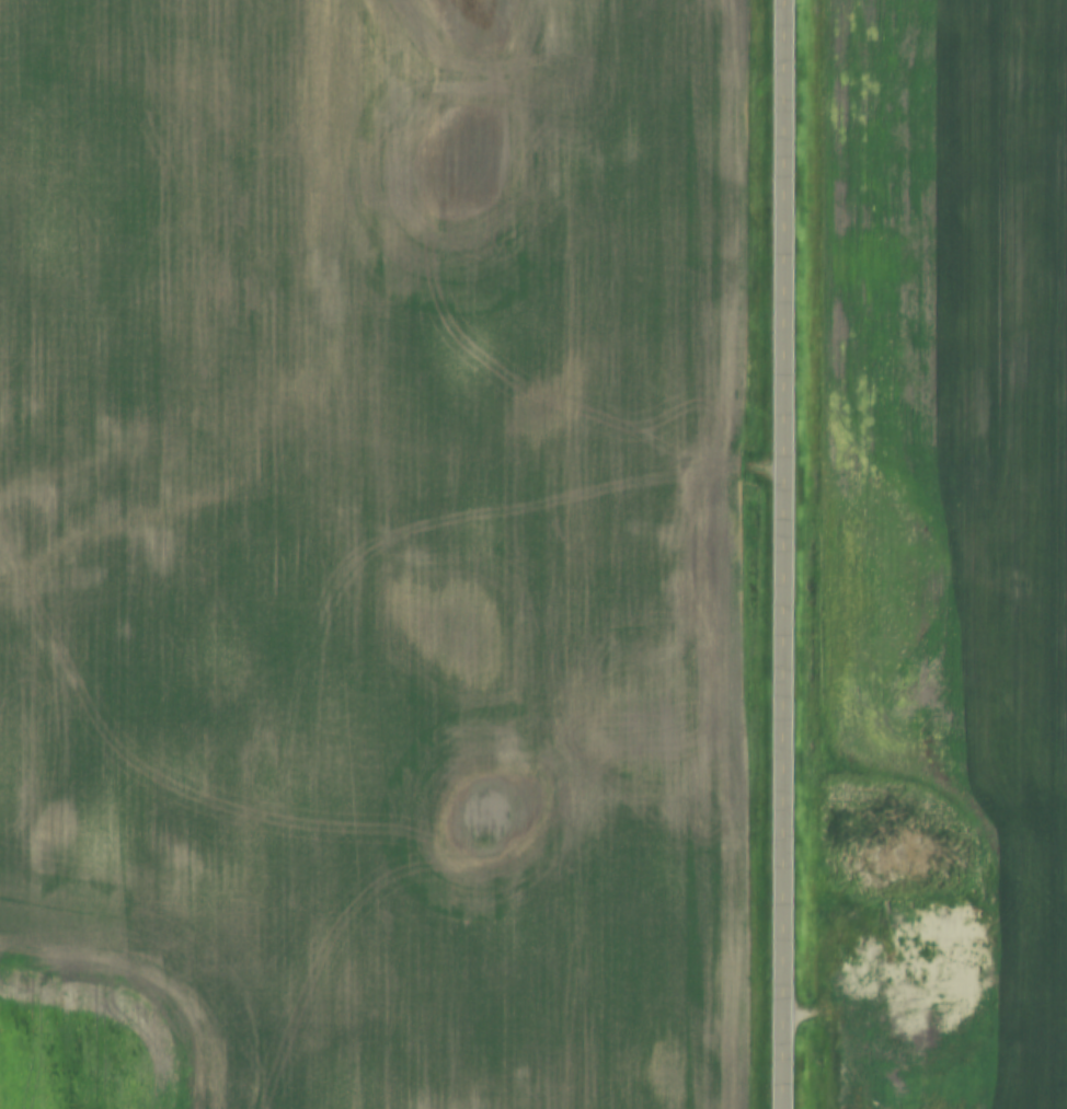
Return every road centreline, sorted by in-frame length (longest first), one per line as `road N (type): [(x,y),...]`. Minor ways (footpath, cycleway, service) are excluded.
road 1 (tertiary): [(792,1108),(793,0)]

